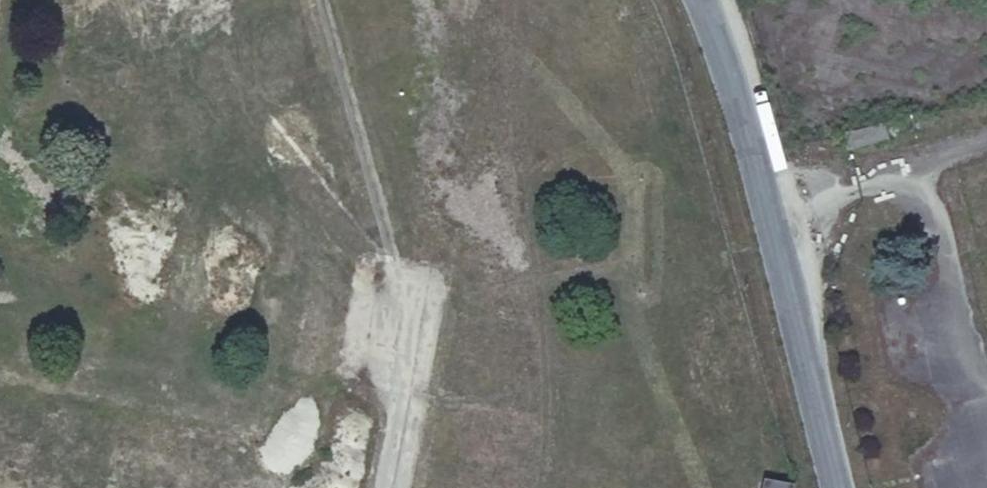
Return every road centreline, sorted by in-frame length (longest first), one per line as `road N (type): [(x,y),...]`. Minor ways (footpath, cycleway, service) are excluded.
road 1 (tertiary): [(836,487),(740,108),(703,0)]

